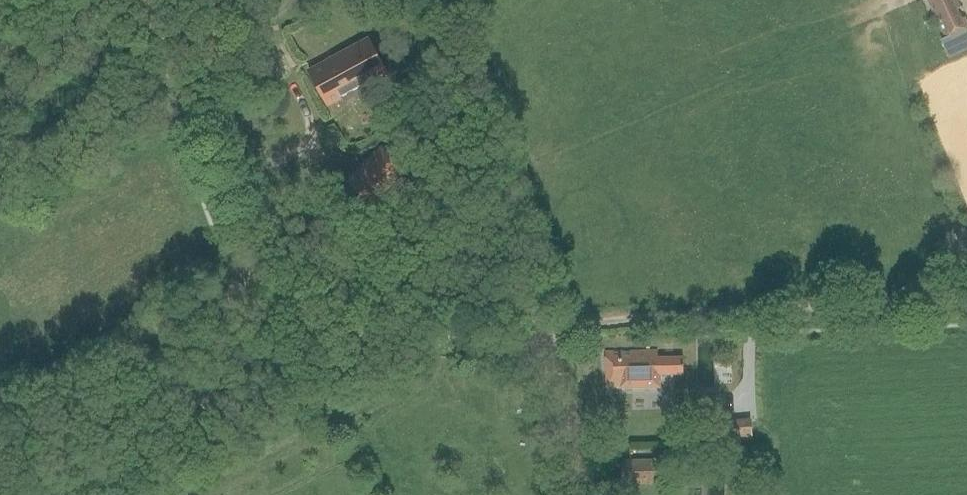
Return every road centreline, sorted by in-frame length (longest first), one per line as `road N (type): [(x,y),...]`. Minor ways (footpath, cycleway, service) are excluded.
road 1 (track): [(966,300),(627,314),(528,342)]
road 2 (track): [(259,288),(171,62),(156,0)]
road 3 (track): [(0,406),(259,288)]
road 4 (track): [(528,342),(363,329),(259,288)]
road 5 (track): [(584,494),(556,376),(528,342)]

